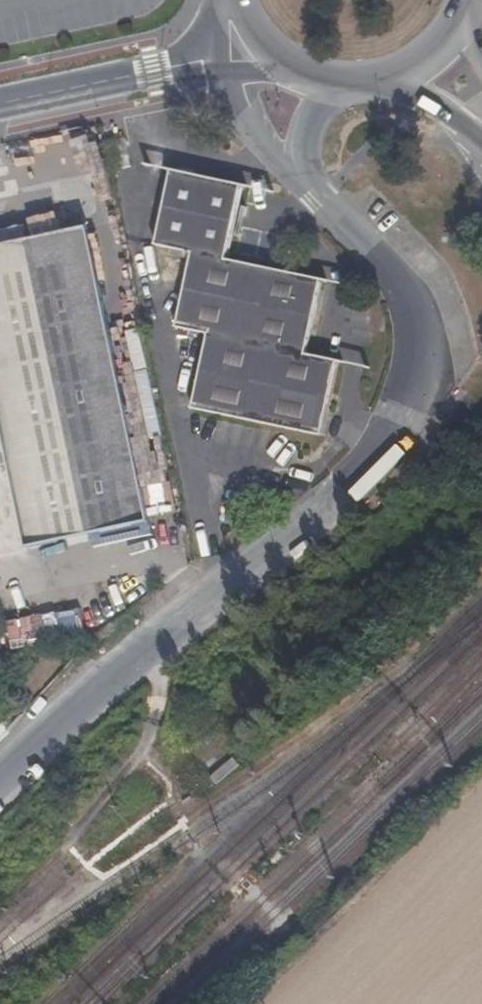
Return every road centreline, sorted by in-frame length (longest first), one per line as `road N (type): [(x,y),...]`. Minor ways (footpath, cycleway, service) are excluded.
road 1 (unclassified): [(306,191),(403,293),(420,353),(411,415),(0,796)]
road 2 (unclassified): [(0,103),(157,69)]
road 3 (unclassified): [(223,74),(306,191)]
road 4 (unclassified): [(306,191),(302,143),(337,81)]

